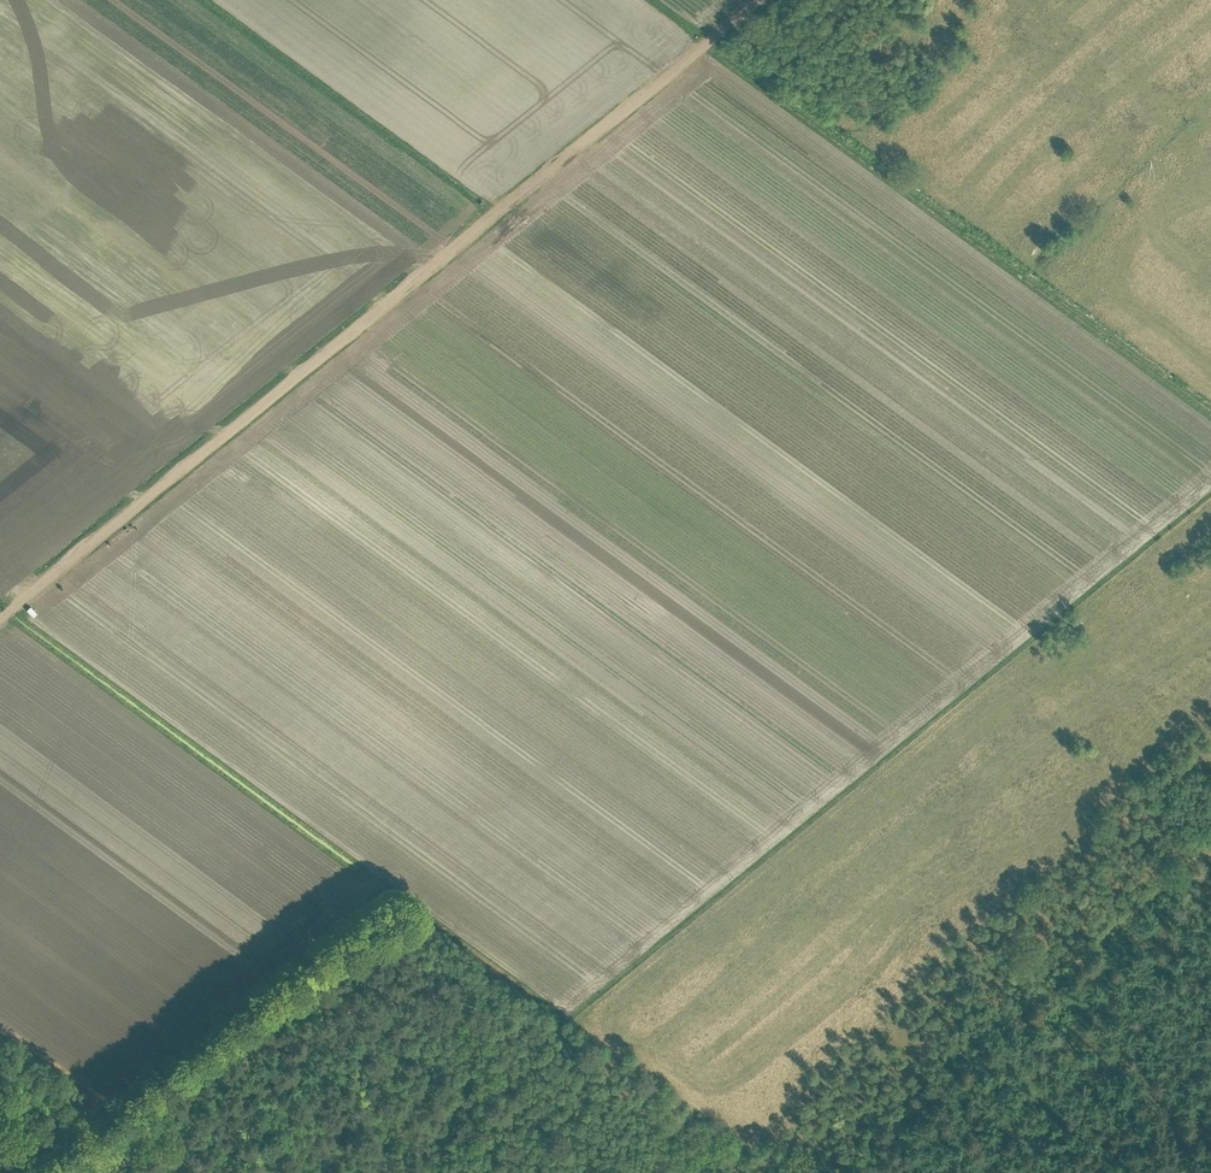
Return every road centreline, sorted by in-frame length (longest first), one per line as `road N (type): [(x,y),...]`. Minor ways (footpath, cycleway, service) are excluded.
road 1 (track): [(768,0),(0,618)]
road 2 (track): [(1210,849),(1013,1019),(1210,1165)]
road 3 (track): [(18,1172),(105,1110),(0,1029)]
road 4 (track): [(1013,1019),(862,1161),(858,1172)]

